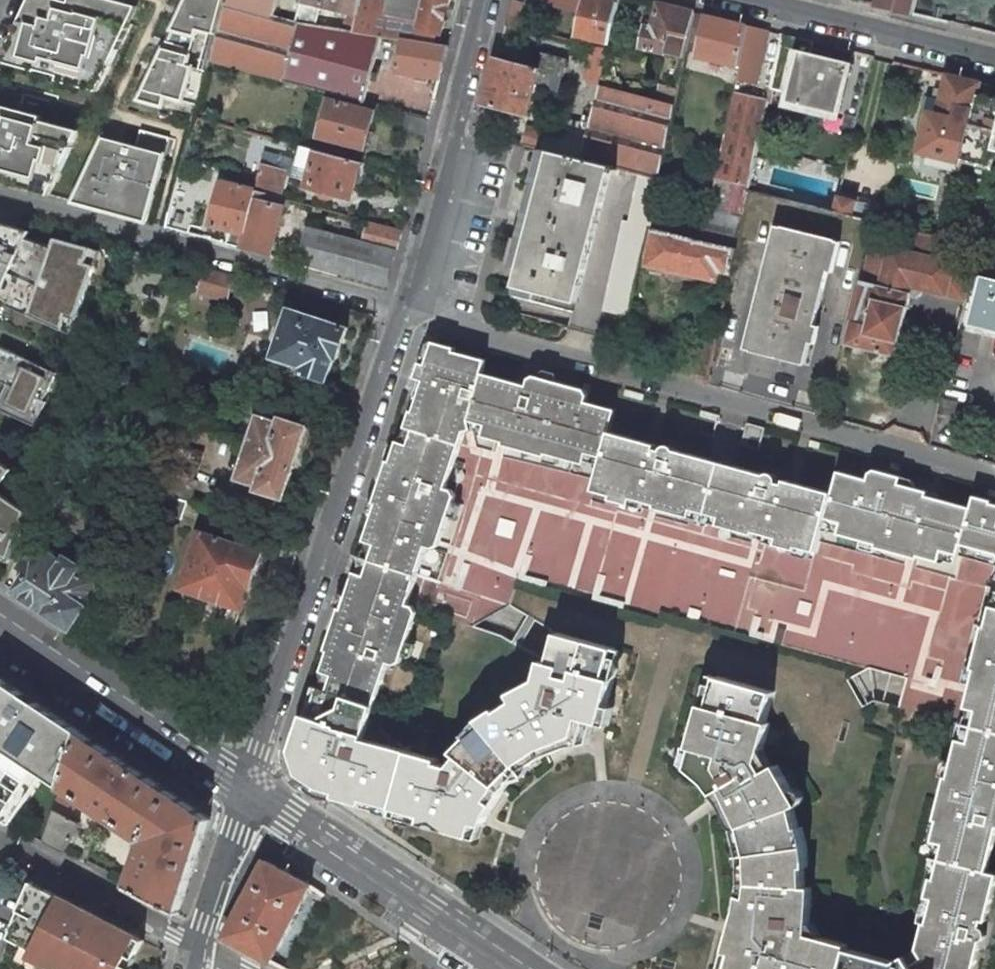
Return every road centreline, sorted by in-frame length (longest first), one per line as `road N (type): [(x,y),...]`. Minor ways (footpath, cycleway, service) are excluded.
road 1 (residential): [(405,308),(994,475)]
road 2 (residential): [(405,308),(242,796)]
road 3 (residential): [(0,197),(405,308)]
road 4 (residential): [(484,0),(451,127),(454,156),(420,289),(405,308)]
road 5 (secondary): [(242,796),(501,968)]
road 6 (secondary): [(0,634),(242,796)]
road 7 (residential): [(994,55),(770,0)]
road 8 (residential): [(198,947),(0,842)]
road 9 (tertiary): [(242,796),(198,947)]

